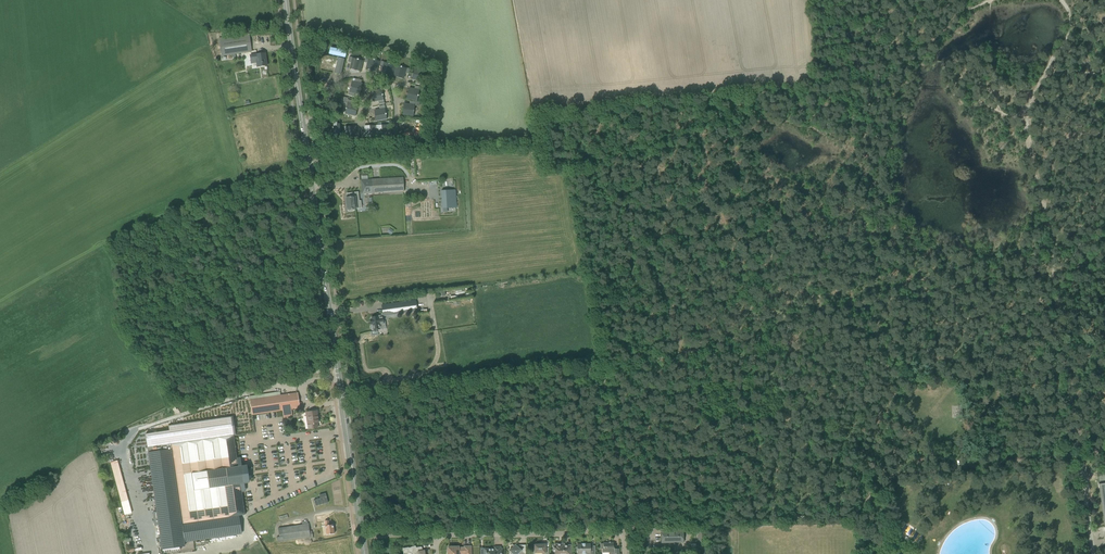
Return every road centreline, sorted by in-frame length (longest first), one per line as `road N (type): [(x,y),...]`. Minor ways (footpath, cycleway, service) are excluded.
road 1 (track): [(685,353),(747,342),(786,319),(1104,263)]
road 2 (tertiary): [(342,398),(287,0)]
road 3 (track): [(1023,121),(1052,247),(1081,453)]
road 4 (track): [(685,353),(352,397)]
road 5 (track): [(894,477),(886,149)]
road 6 (track): [(704,149),(622,152),(616,164),(685,353)]
road 7 (residential): [(437,553),(441,536),(621,534),(624,553)]
road 8 (track): [(1081,453),(894,477)]
road 9 (track): [(685,353),(754,517)]
road 10 (track): [(602,367),(630,522),(623,536)]
road 11 (track): [(704,149),(738,139),(816,84)]
road 12 (track): [(754,517),(630,522)]

